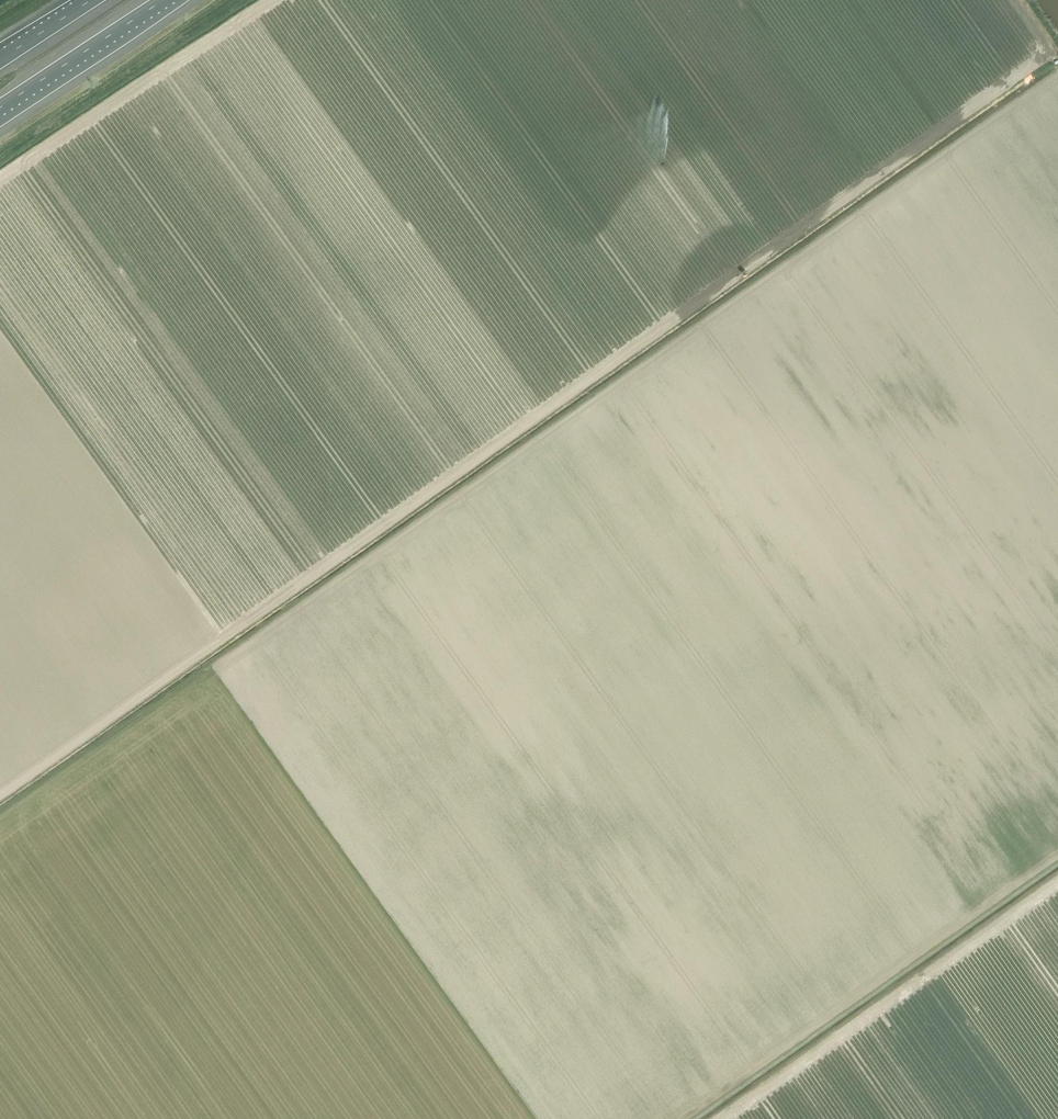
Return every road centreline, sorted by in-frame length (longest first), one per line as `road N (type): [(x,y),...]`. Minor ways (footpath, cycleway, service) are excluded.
road 1 (motorway): [(0,108),(164,0)]

